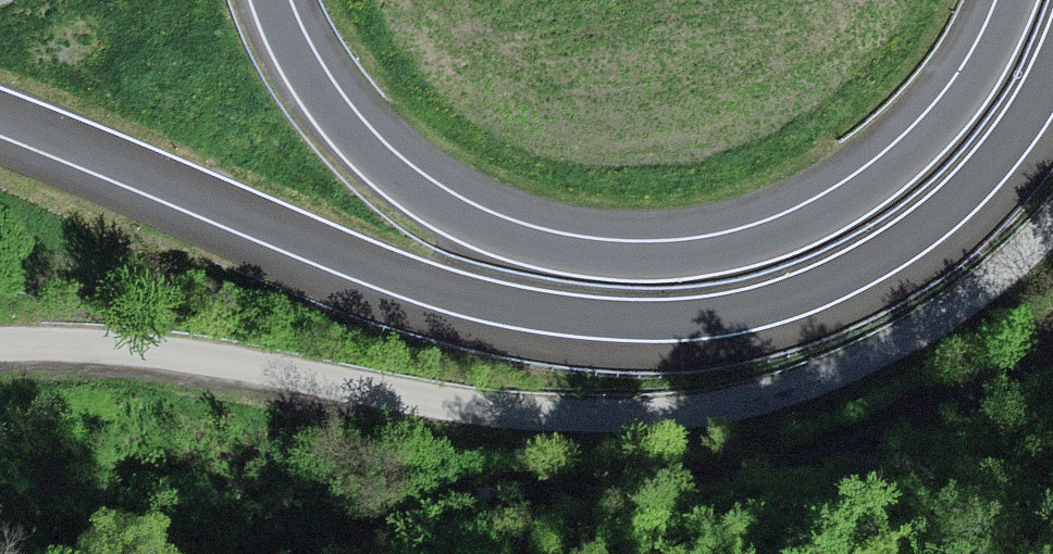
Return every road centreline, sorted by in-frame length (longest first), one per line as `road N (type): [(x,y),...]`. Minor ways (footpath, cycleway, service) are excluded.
road 1 (trunk): [(0,121),(409,286),(486,310),(650,330),(767,315),(874,270),(971,197),(1052,87)]
road 2 (unclassified): [(0,347),(176,352),(393,396),(548,413),(706,409),(812,379),(889,343),(984,285),(1052,222)]
road 3 (motorway): [(1014,0),(949,110),(851,196),(733,246),(647,256),(533,242),(425,194),(336,111),(273,0)]

